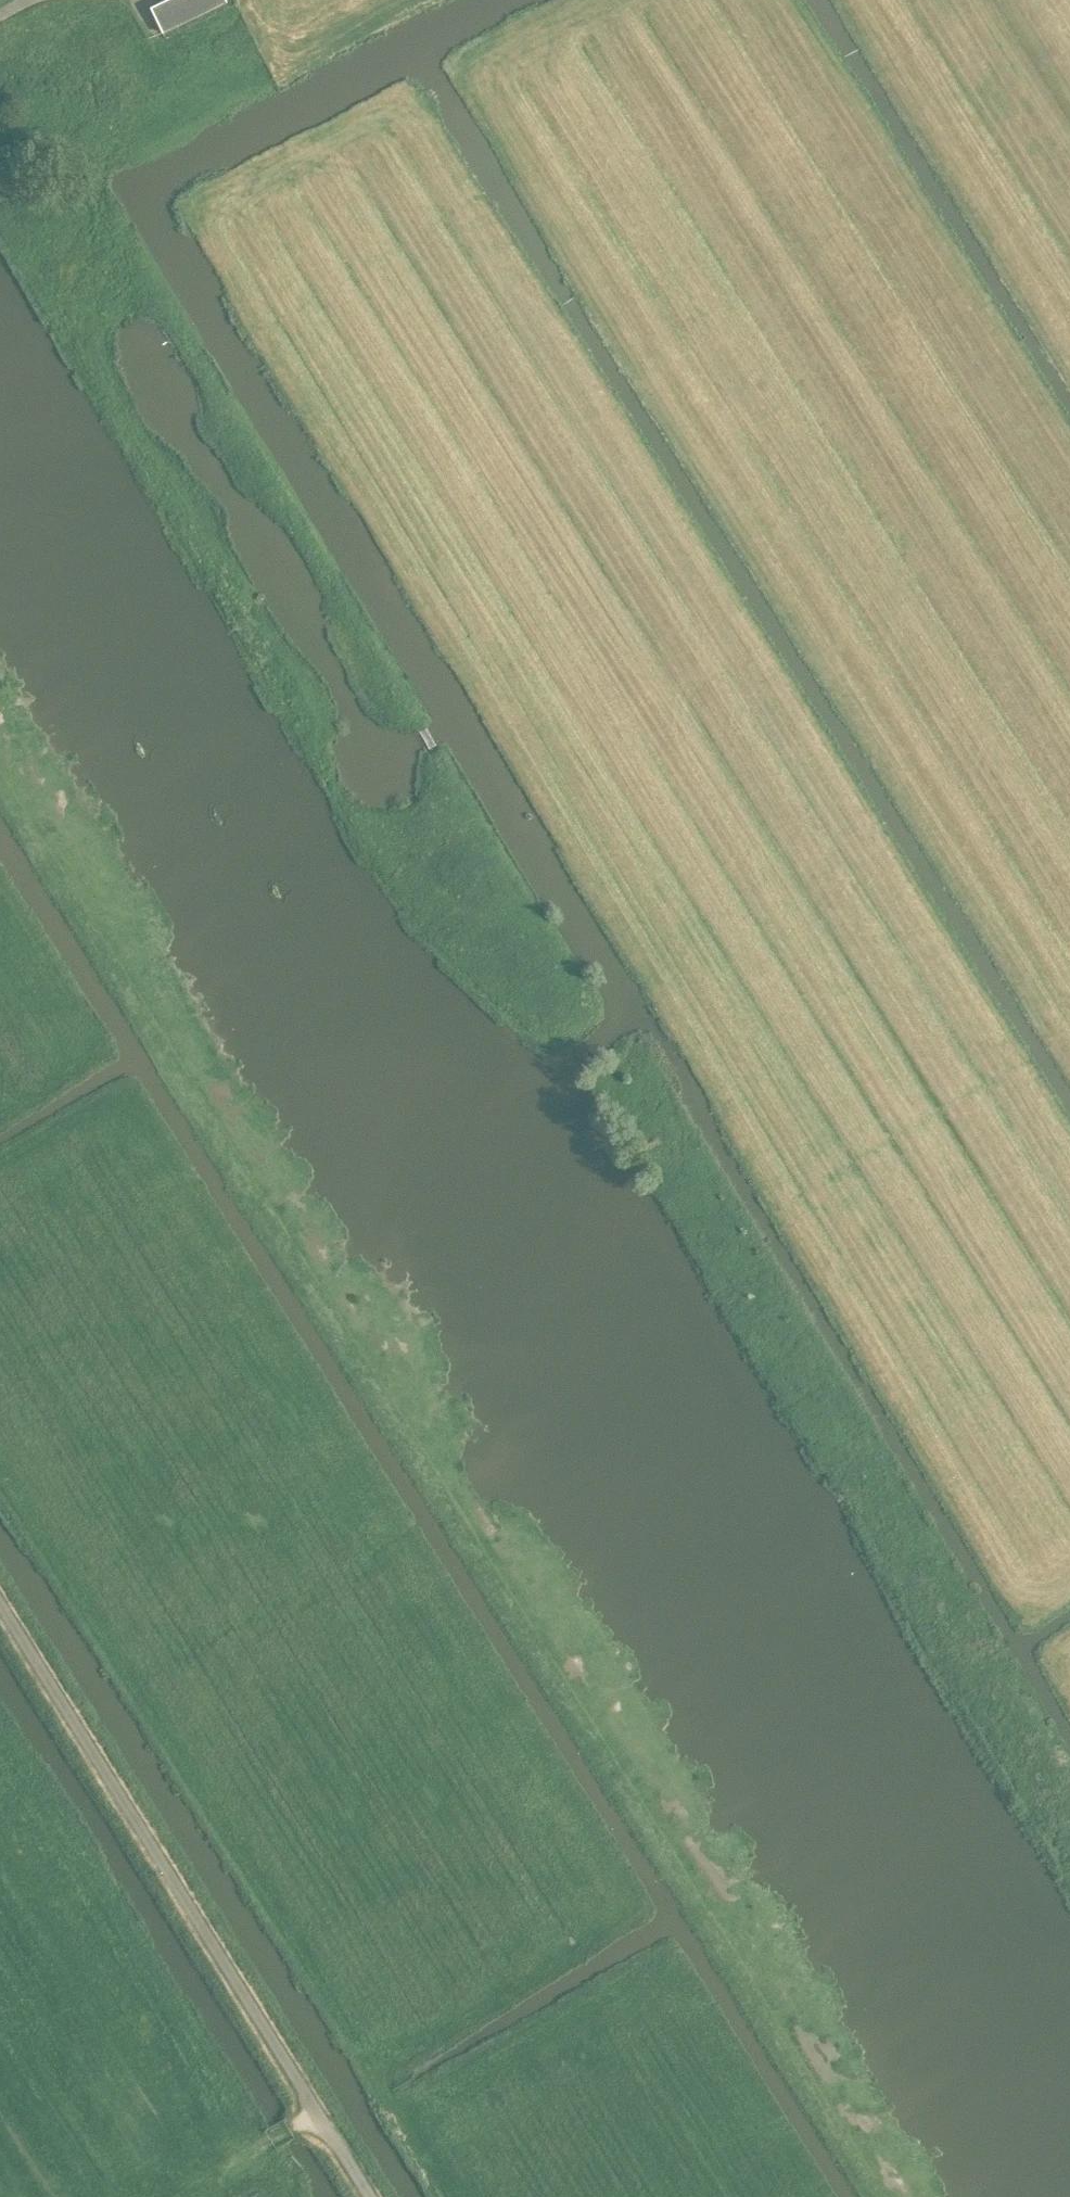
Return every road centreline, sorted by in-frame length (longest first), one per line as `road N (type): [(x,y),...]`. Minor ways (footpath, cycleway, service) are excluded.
road 1 (unclassified): [(370,2196),(0,1604)]

